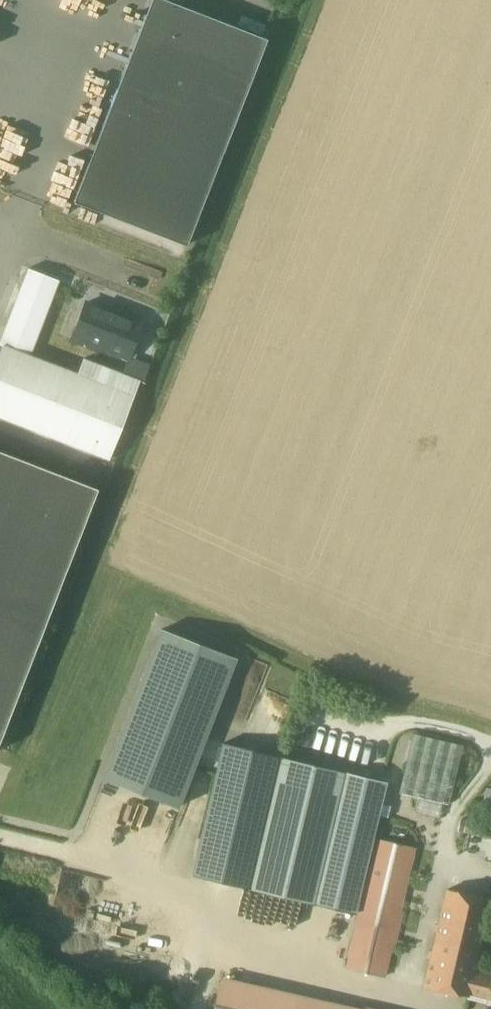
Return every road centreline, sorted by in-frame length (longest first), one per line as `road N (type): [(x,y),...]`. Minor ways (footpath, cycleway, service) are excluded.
road 1 (unclassified): [(140,279),(15,232)]

